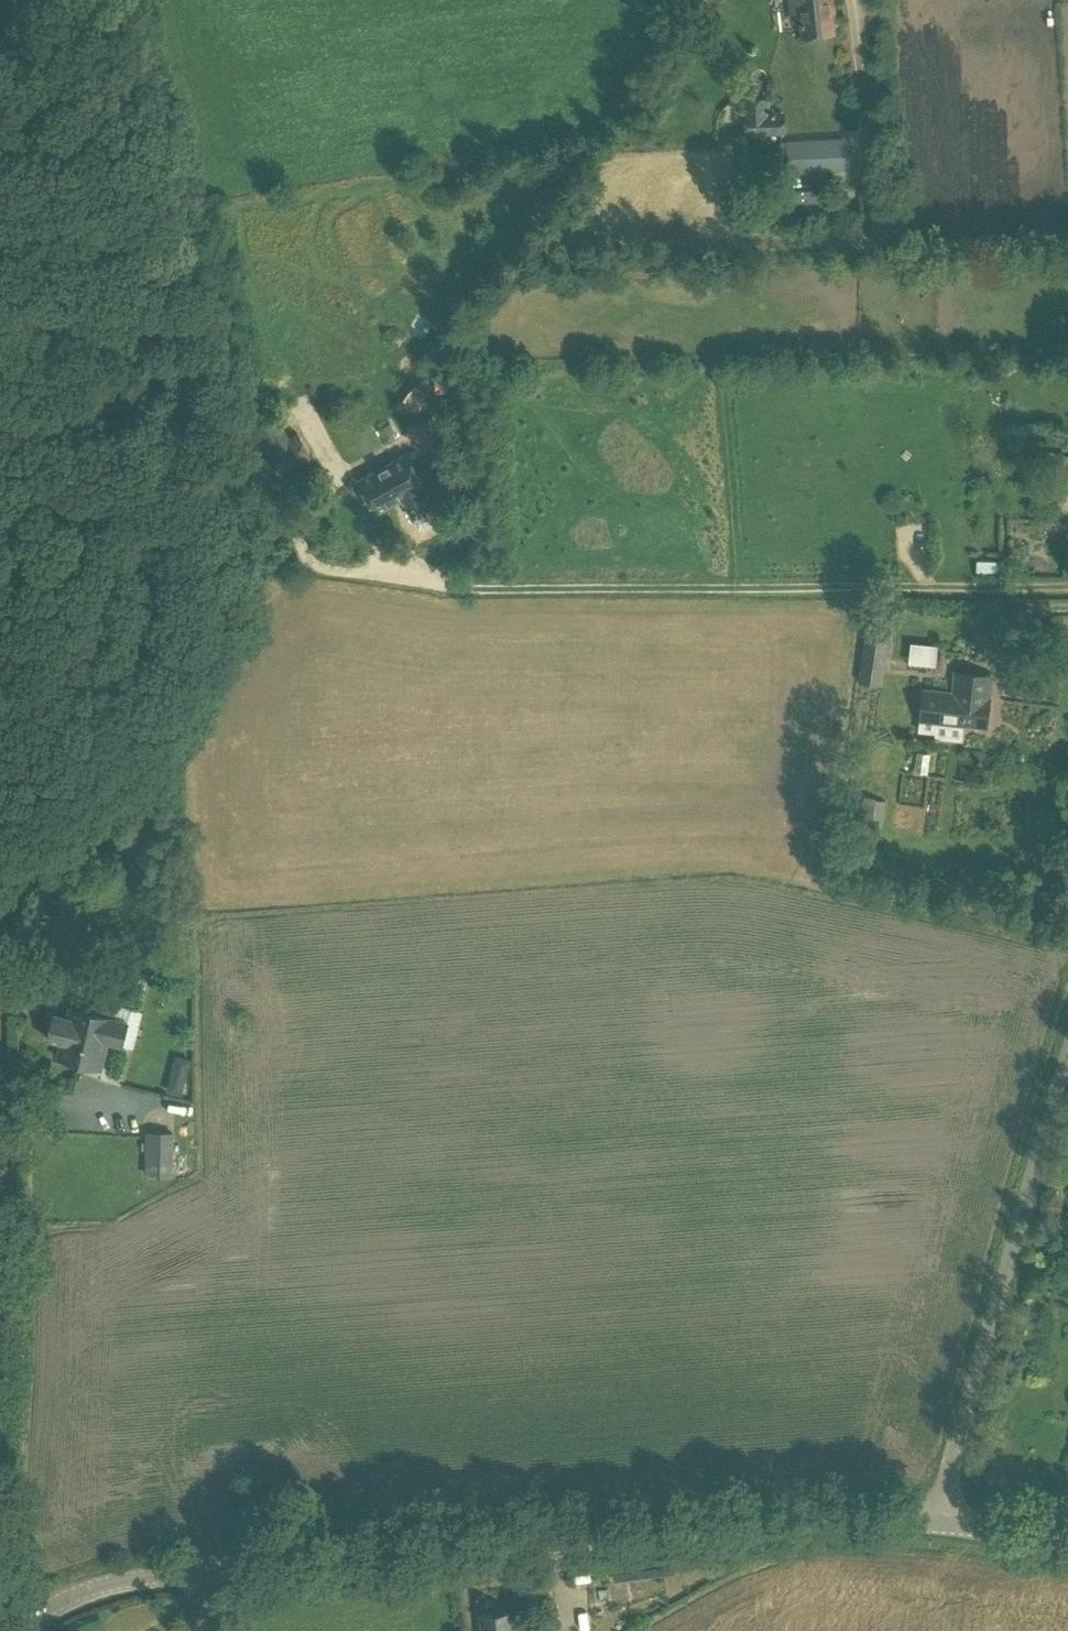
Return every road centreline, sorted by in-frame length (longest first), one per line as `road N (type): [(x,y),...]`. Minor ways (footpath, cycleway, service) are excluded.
road 1 (tertiary): [(22,1630),(72,1596),(141,1578),(745,1526),(936,1523)]
road 2 (track): [(1067,585),(463,589),(319,565),(298,554),(296,534),(310,515),(342,479),(381,458)]
road 3 (unclassified): [(936,1523),(1067,1056)]
road 4 (tertiary): [(936,1523),(1067,1547)]

